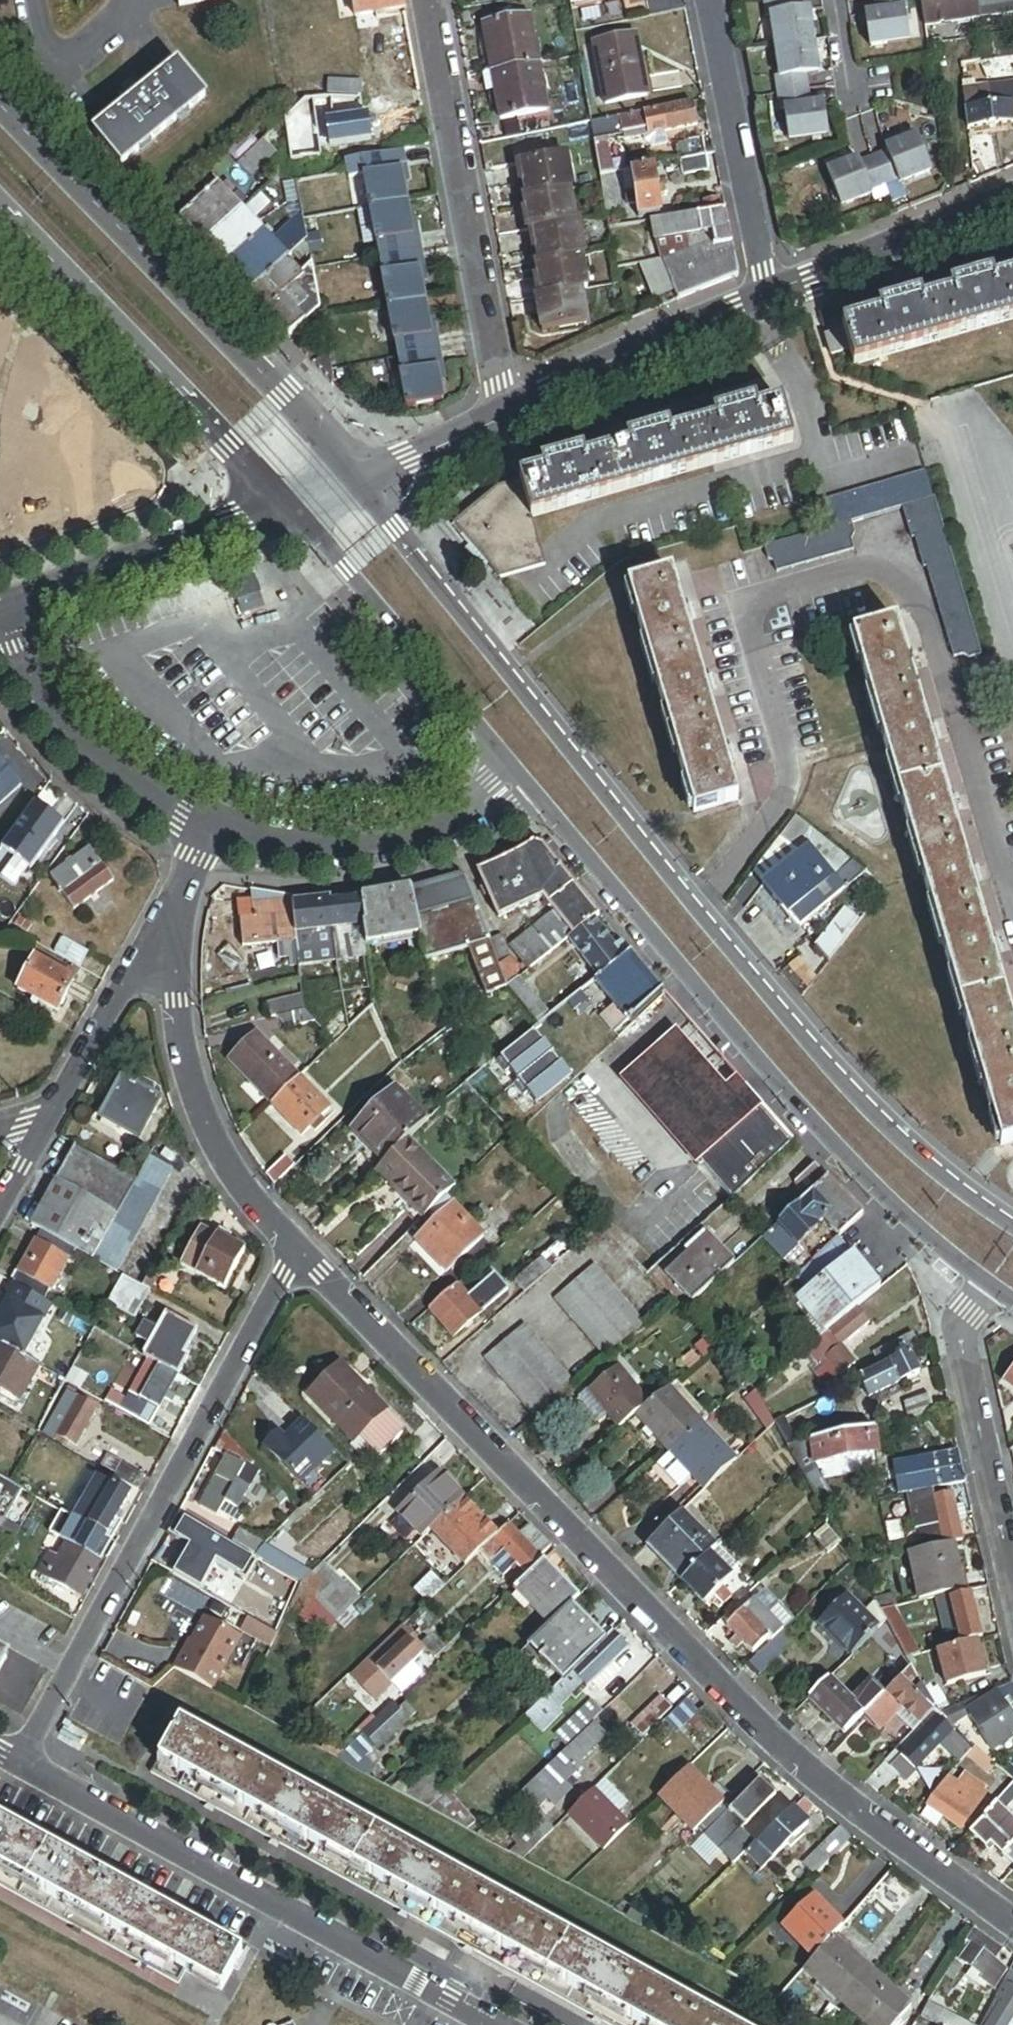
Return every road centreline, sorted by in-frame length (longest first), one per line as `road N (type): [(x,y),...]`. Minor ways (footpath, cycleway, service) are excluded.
road 1 (secondary): [(1012,1225),(873,1111),(466,621),(365,484)]
road 2 (residential): [(297,1254),(757,1721),(882,1831),(1012,1925)]
road 3 (secondary): [(525,781),(875,1189),(991,1285)]
road 4 (residential): [(297,1254),(22,1761)]
road 5 (residential): [(22,1761),(496,2024)]
road 6 (secondary): [(365,484),(0,106)]
road 7 (residential): [(427,0),(502,413)]
road 8 (secondary): [(0,205),(287,502)]
road 9 (residential): [(172,915),(177,1010),(196,1100),(230,1173),(297,1254)]
road 10 (secondary): [(287,502),(525,781)]
road 11 (residential): [(206,824),(298,846),(392,846),(477,816),(525,781)]
road 12 (residential): [(1012,1581),(960,1344),(965,1317),(991,1285)]
road 13 (residential): [(10,606),(18,647),(95,759),(142,797),(206,824)]
road 14 (residential): [(712,0),(768,294)]
road 15 (residential): [(10,606),(287,502)]
road 16 (tertiary): [(502,413),(768,294)]
road 17 (tertiary): [(768,294),(1012,198)]
road 18 (residential): [(172,915),(58,1102)]
road 19 (tertiary): [(365,484),(502,413)]
road 20 (residential): [(58,1102),(0,1208)]

